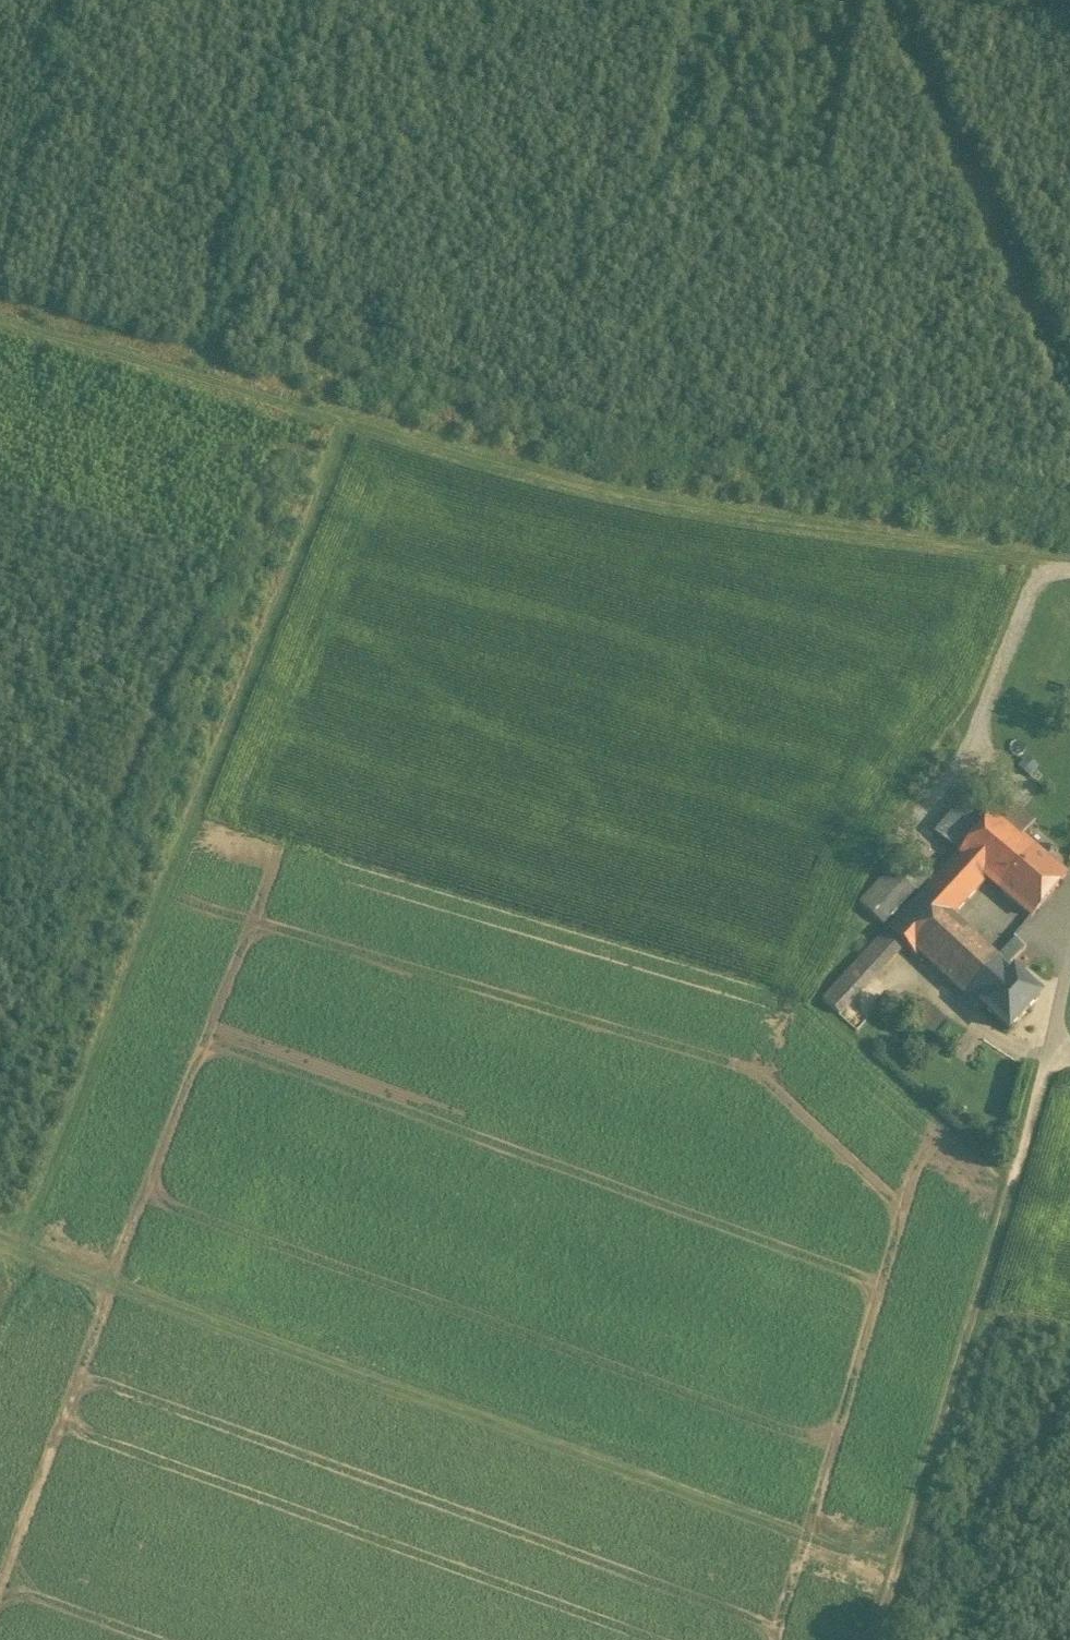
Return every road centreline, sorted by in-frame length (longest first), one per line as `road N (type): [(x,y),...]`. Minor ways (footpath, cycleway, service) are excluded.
road 1 (track): [(1046,572),(594,498),(0,318)]
road 2 (track): [(901,1571),(0,1248)]
road 3 (track): [(7,1250),(343,427)]
road 4 (track): [(1050,1057),(880,1639)]
road 5 (track): [(1050,1057),(1001,1043),(911,966)]

